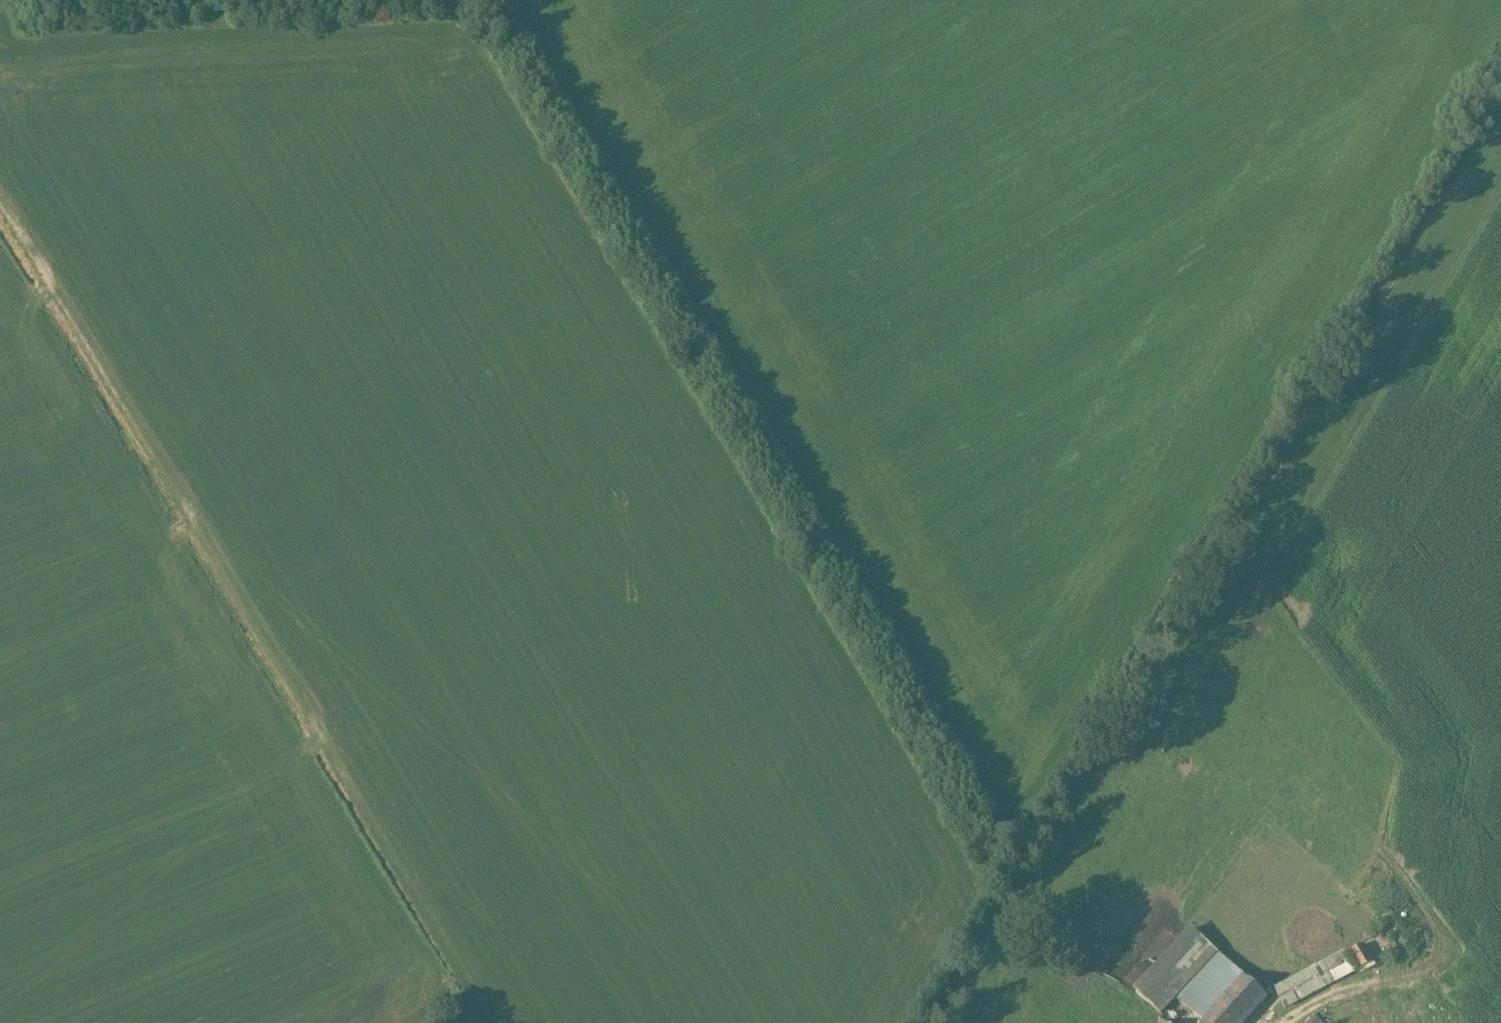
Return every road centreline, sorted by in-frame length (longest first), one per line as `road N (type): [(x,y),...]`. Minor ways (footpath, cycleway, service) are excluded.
road 1 (track): [(934,1022),(1500,102)]

